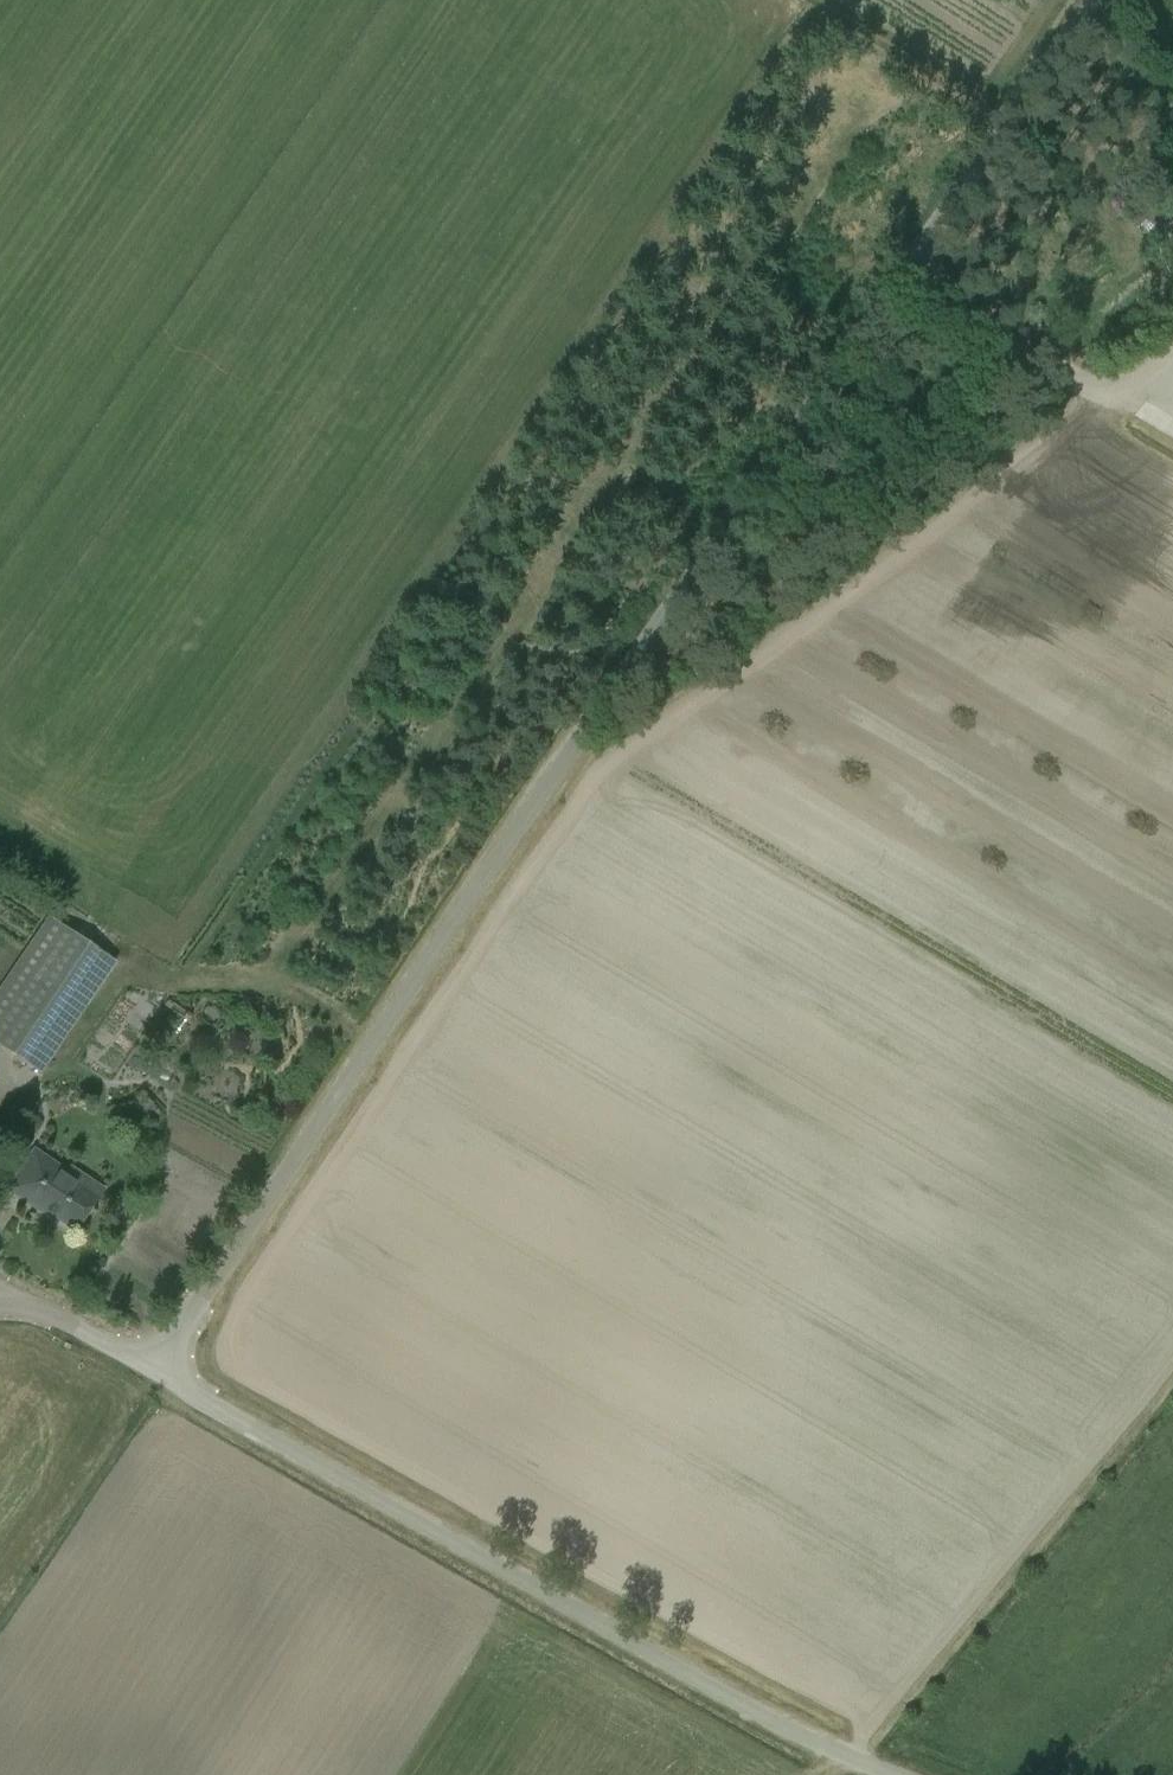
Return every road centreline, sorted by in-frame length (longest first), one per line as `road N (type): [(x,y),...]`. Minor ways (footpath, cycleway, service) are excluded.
road 1 (unclassified): [(152,1385),(1085,0)]
road 2 (unclassified): [(865,1774),(817,1756),(152,1385)]
road 3 (unclassified): [(152,1385),(0,1294)]

